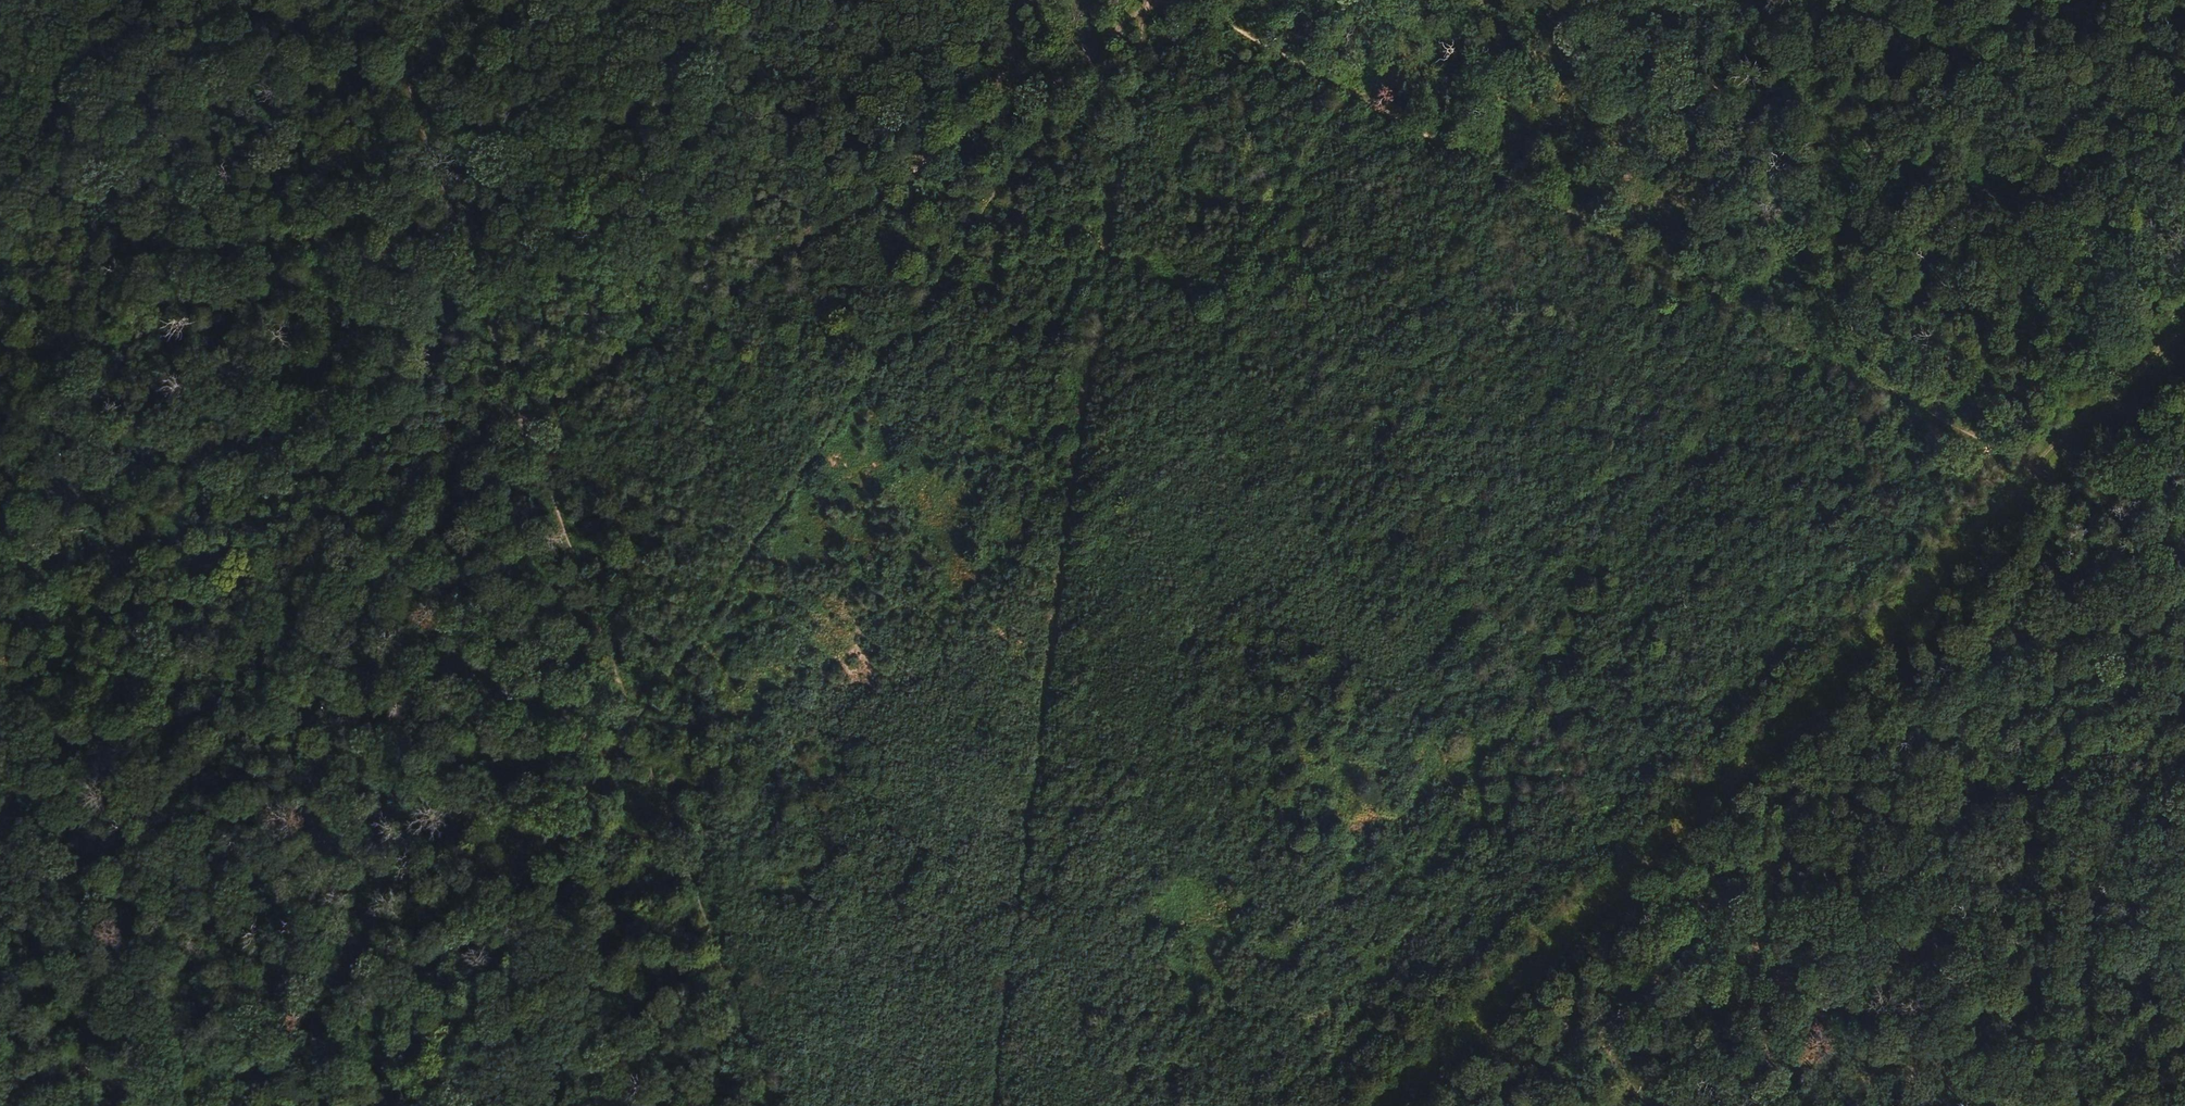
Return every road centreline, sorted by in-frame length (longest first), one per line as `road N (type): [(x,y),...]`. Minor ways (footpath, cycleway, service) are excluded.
road 1 (track): [(1132,0),(1081,56),(524,425),(0,689)]
road 2 (track): [(362,1105),(639,725),(1081,56)]
road 3 (track): [(1160,0),(1761,1105)]
road 4 (track): [(775,1105),(375,0)]
road 5 (track): [(1185,0),(2184,557)]
road 6 (track): [(992,1105),(1147,0)]
road 7 (track): [(2184,333),(1386,1105)]
road 8 (track): [(160,1105),(0,1020)]

